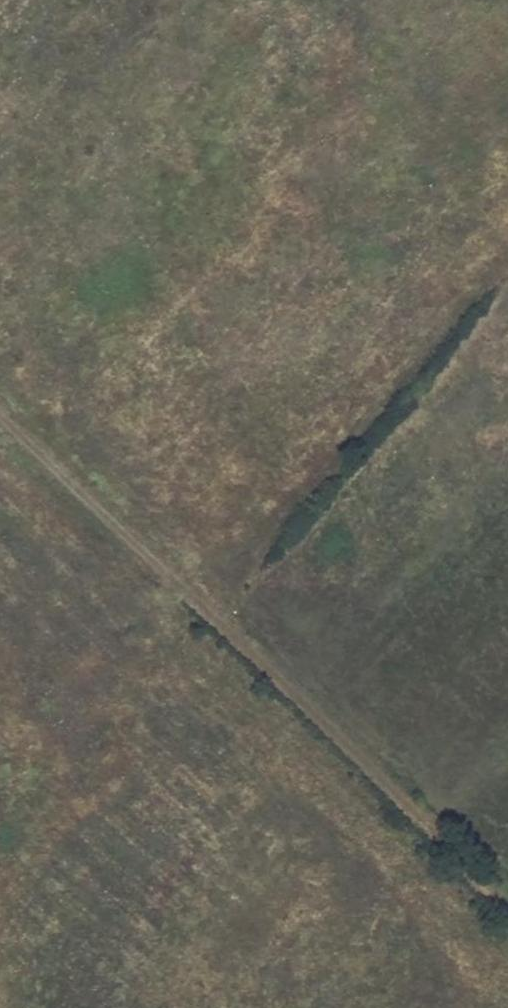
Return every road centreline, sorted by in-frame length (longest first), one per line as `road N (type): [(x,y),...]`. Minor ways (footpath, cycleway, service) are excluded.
road 1 (track): [(0,417),(507,909)]
road 2 (track): [(186,595),(406,377),(507,257)]

